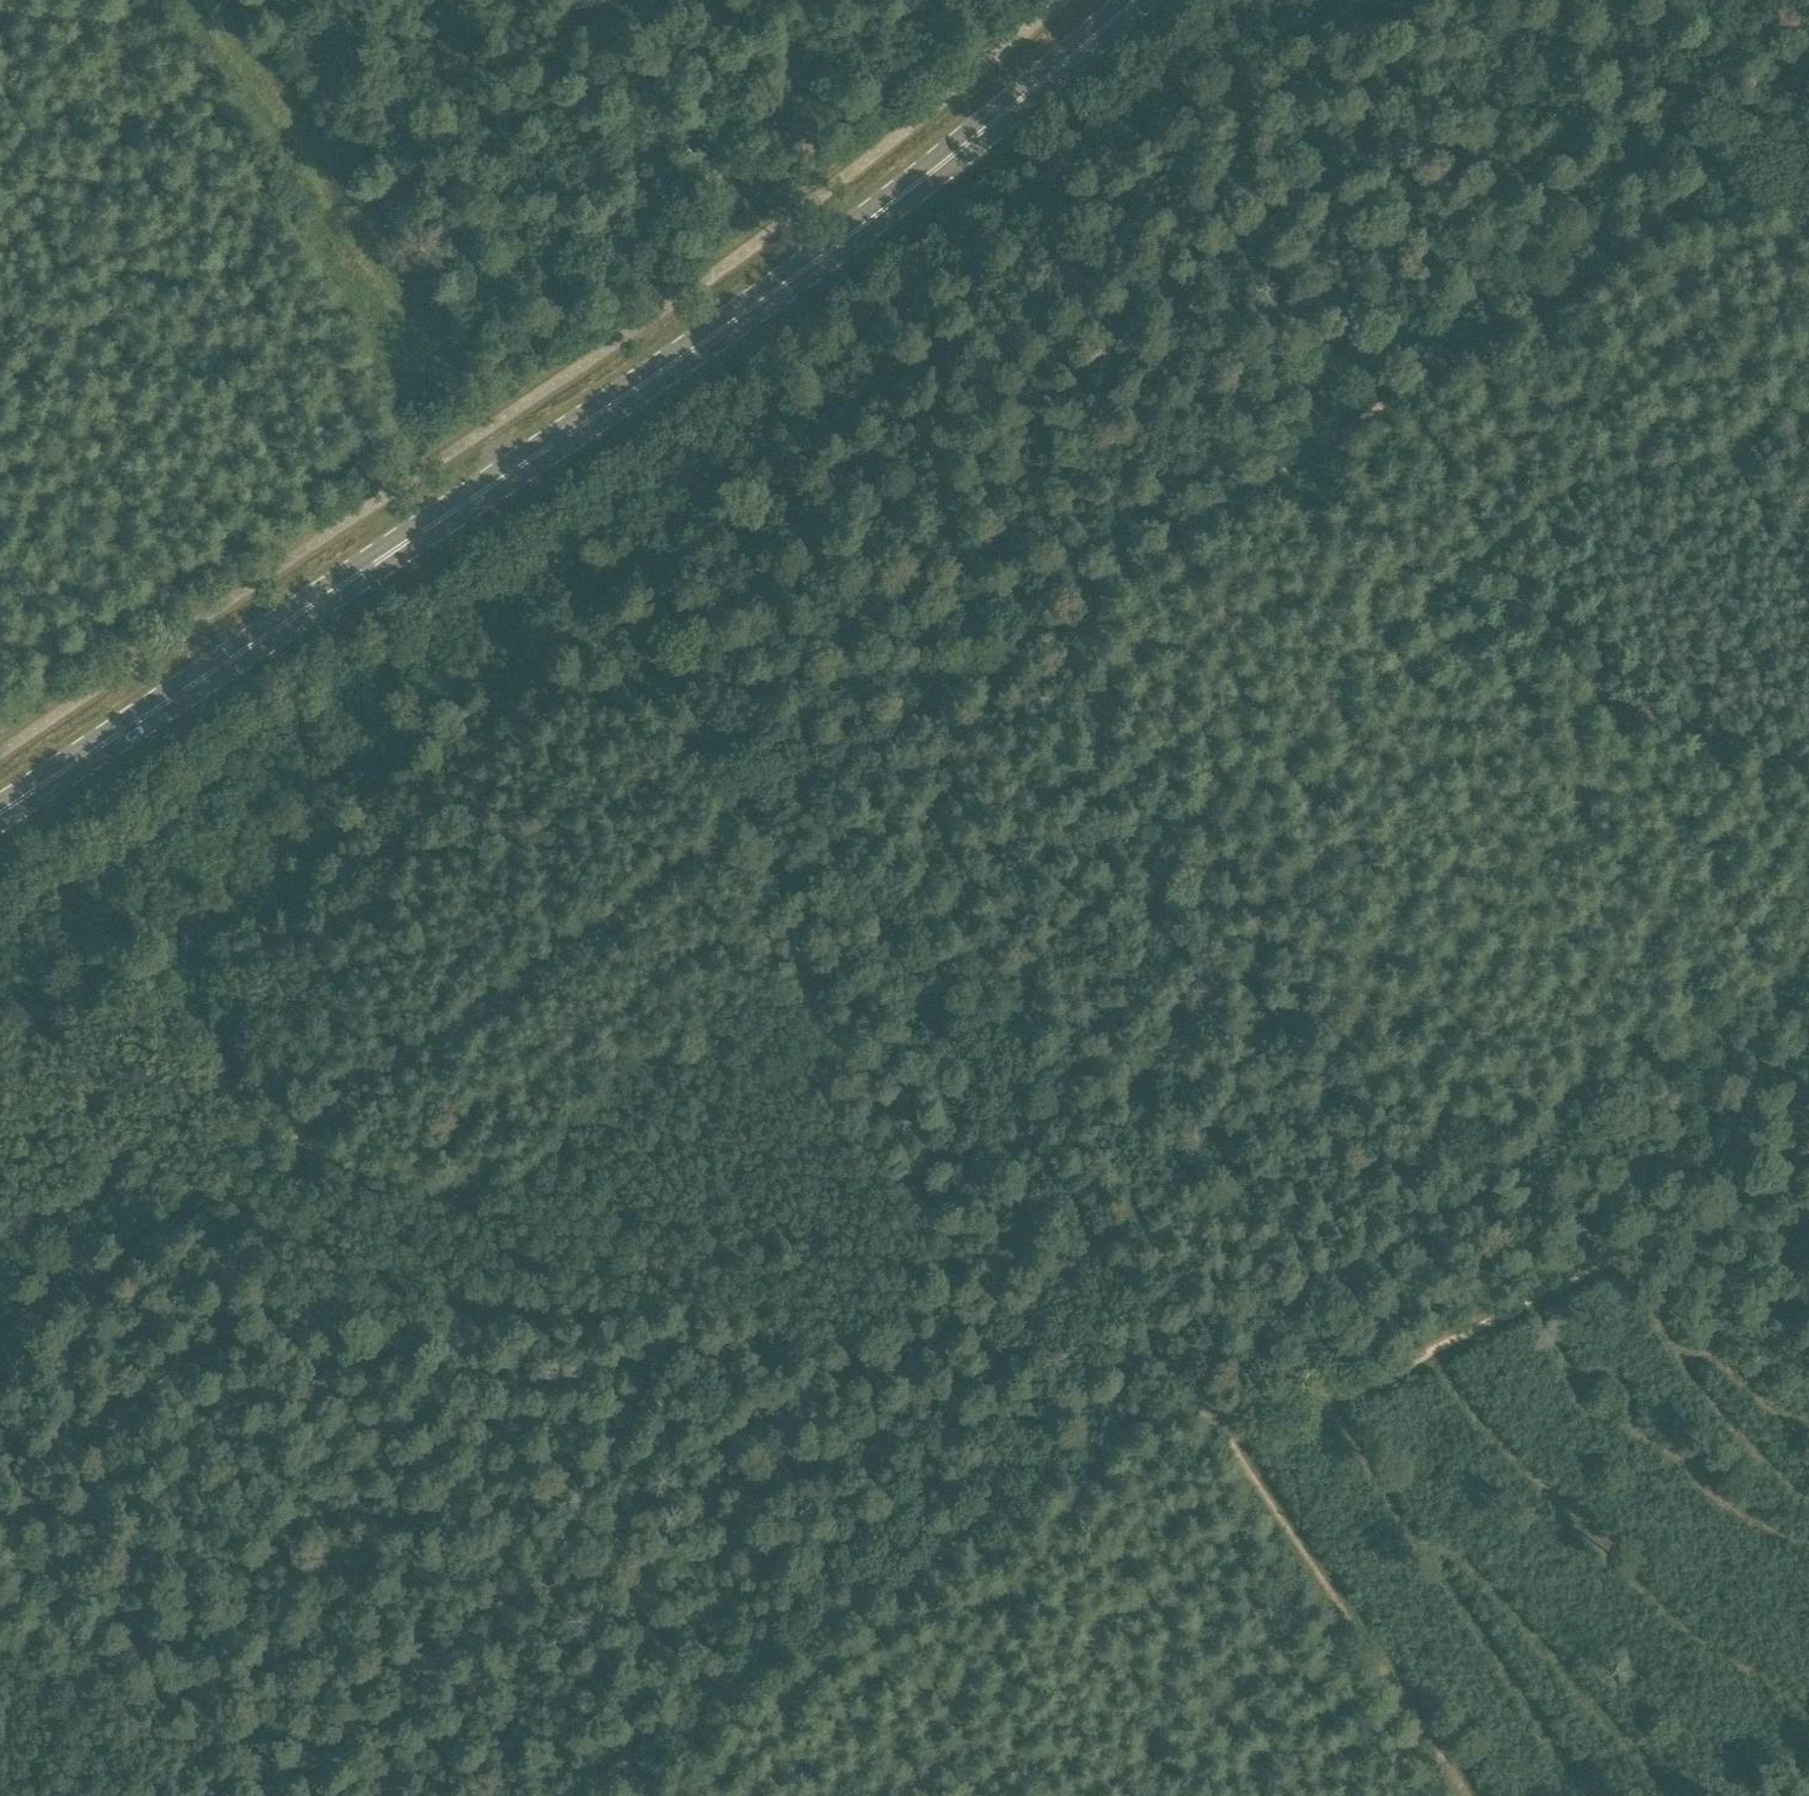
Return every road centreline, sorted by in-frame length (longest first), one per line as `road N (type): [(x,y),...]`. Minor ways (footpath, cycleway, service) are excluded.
road 1 (track): [(0,1348),(1803,110)]
road 2 (track): [(1808,1158),(1734,1207),(1372,1378),(1158,1419),(1097,1445),(572,1795)]
road 3 (primary): [(0,814),(777,291),(1015,106),(1135,0)]
road 4 (track): [(1731,0),(1803,110)]

